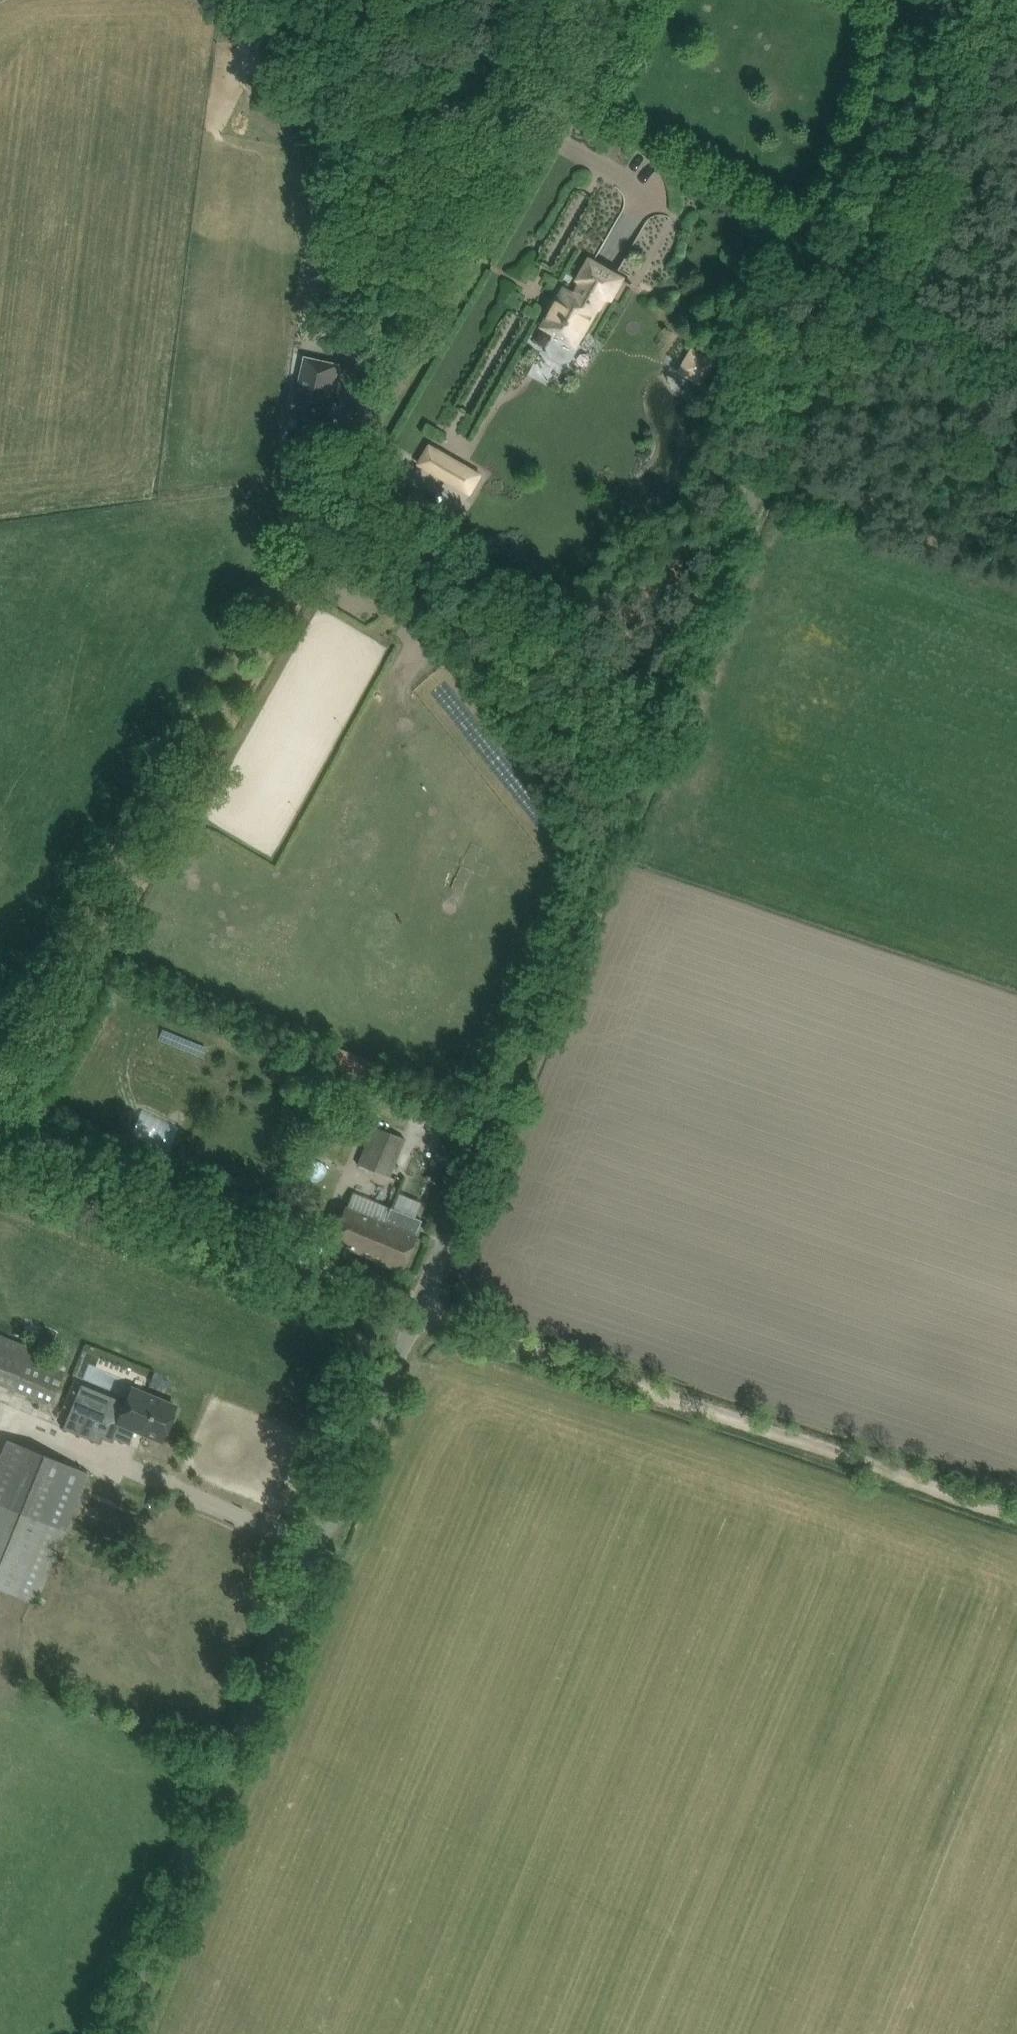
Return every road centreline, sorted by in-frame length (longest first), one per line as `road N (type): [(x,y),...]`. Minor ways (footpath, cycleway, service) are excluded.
road 1 (unclassified): [(115,2033),(929,63),(934,0)]
road 2 (track): [(0,1156),(1016,1518)]
road 3 (track): [(396,431),(327,519),(0,1104)]

